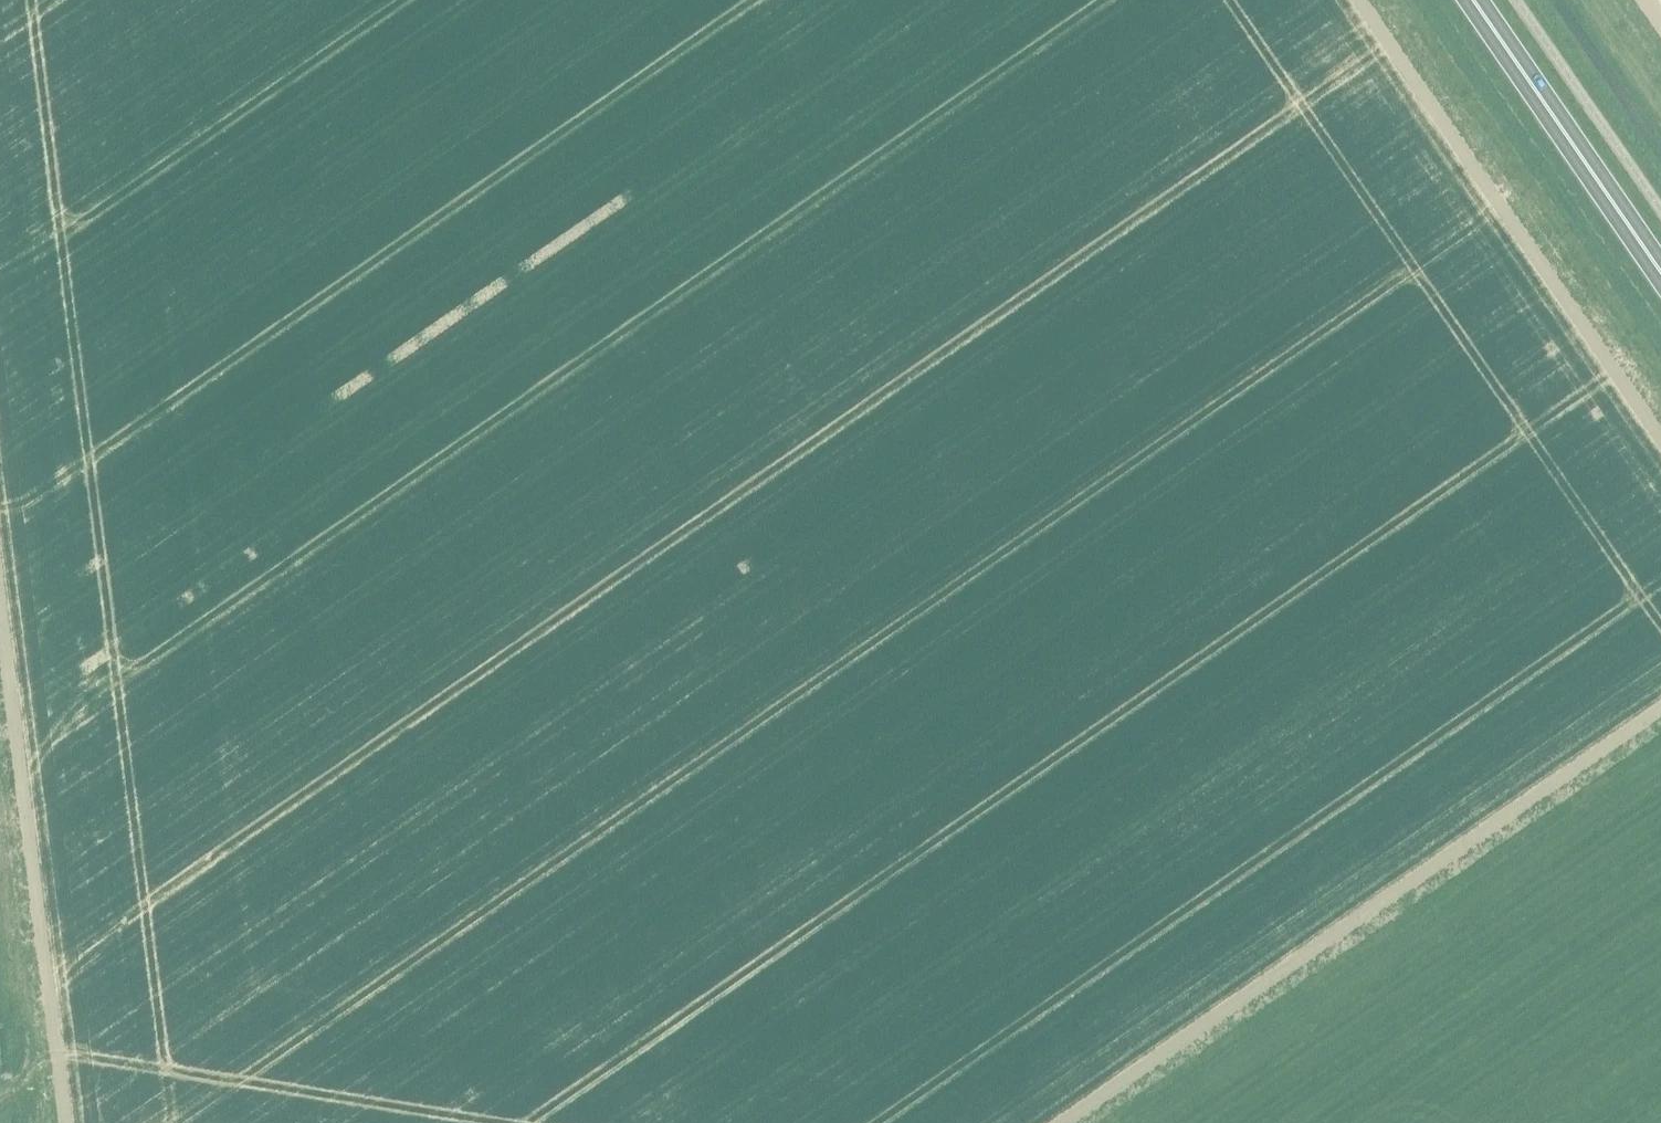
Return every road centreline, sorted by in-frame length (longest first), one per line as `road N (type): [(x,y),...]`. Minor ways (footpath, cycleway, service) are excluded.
road 1 (trunk): [(1472,0),(1660,276)]

